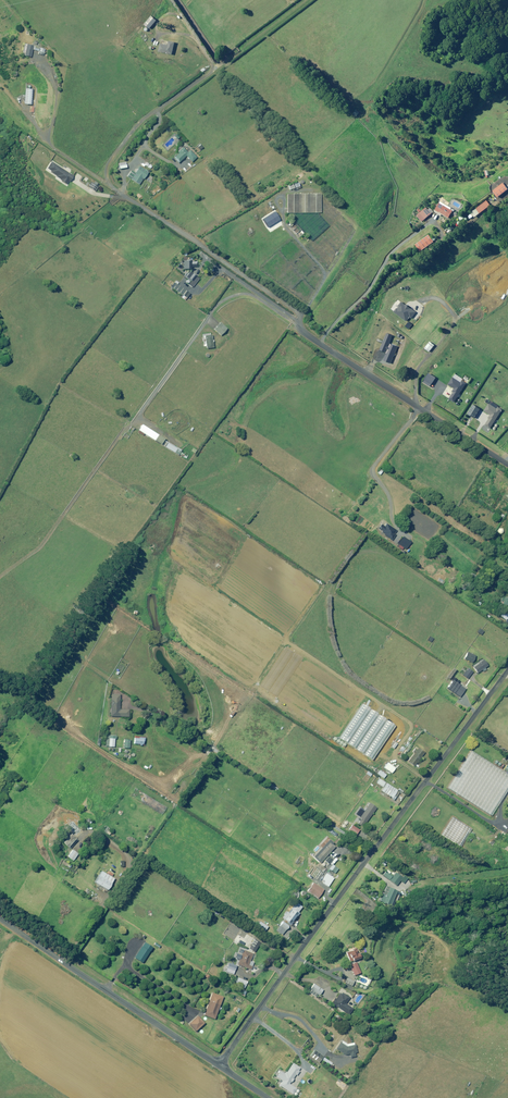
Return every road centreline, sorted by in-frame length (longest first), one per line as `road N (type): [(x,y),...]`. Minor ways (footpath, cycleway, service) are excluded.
road 1 (unclassified): [(220,1066),(507,668)]
road 2 (unclassified): [(158,106),(109,160),(105,178),(288,304),(298,325)]
road 3 (unclassified): [(220,1066),(0,920)]
road 4 (unclassified): [(507,466),(298,325)]

